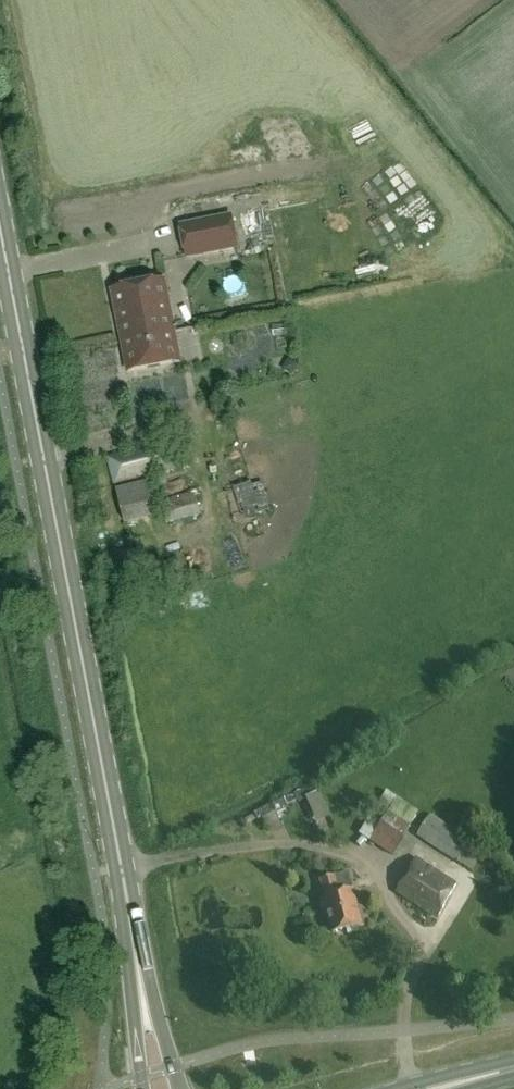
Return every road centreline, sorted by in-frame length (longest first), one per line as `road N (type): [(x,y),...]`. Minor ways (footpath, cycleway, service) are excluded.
road 1 (secondary): [(159,1088),(0,232)]

